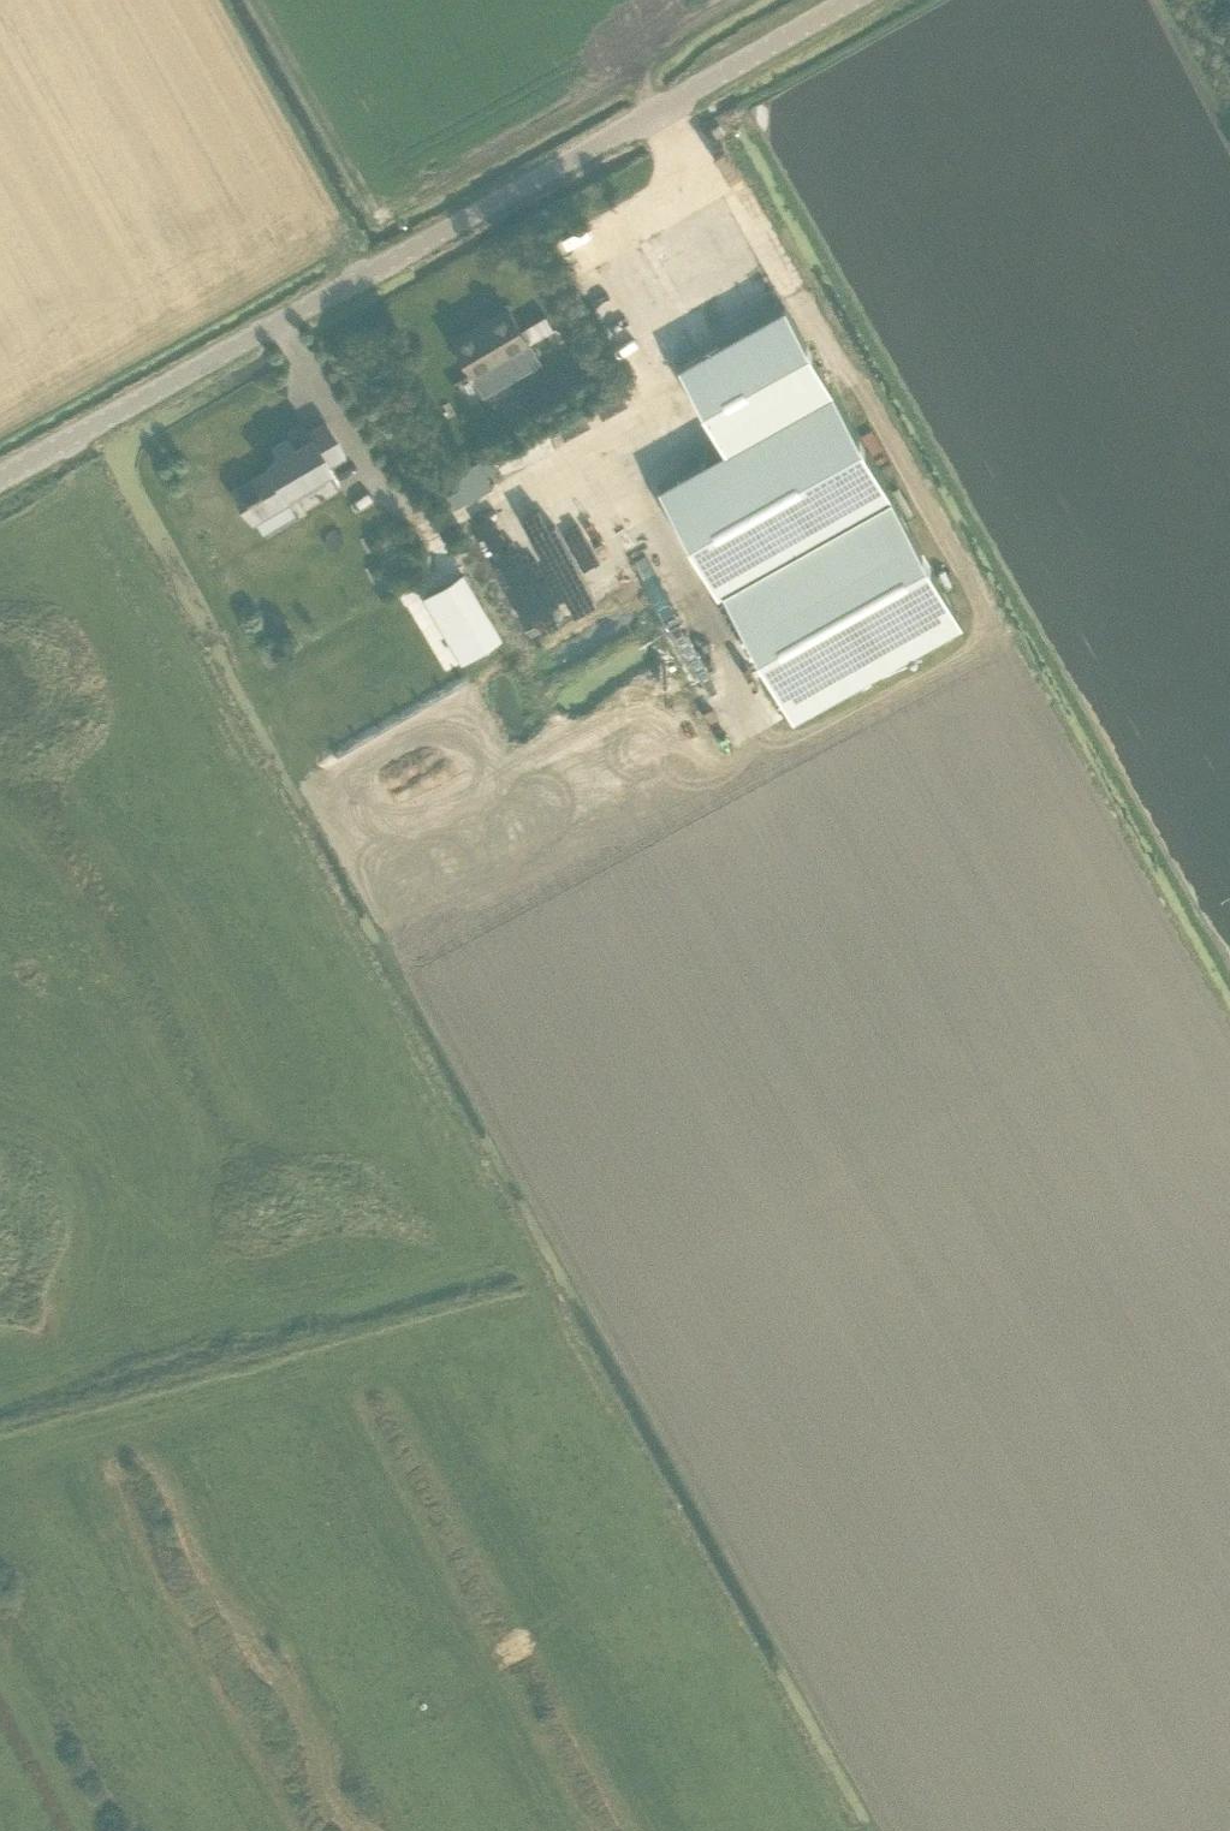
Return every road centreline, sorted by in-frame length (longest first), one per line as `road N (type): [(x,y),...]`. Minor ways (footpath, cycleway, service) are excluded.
road 1 (unclassified): [(0,481),(863,0)]

